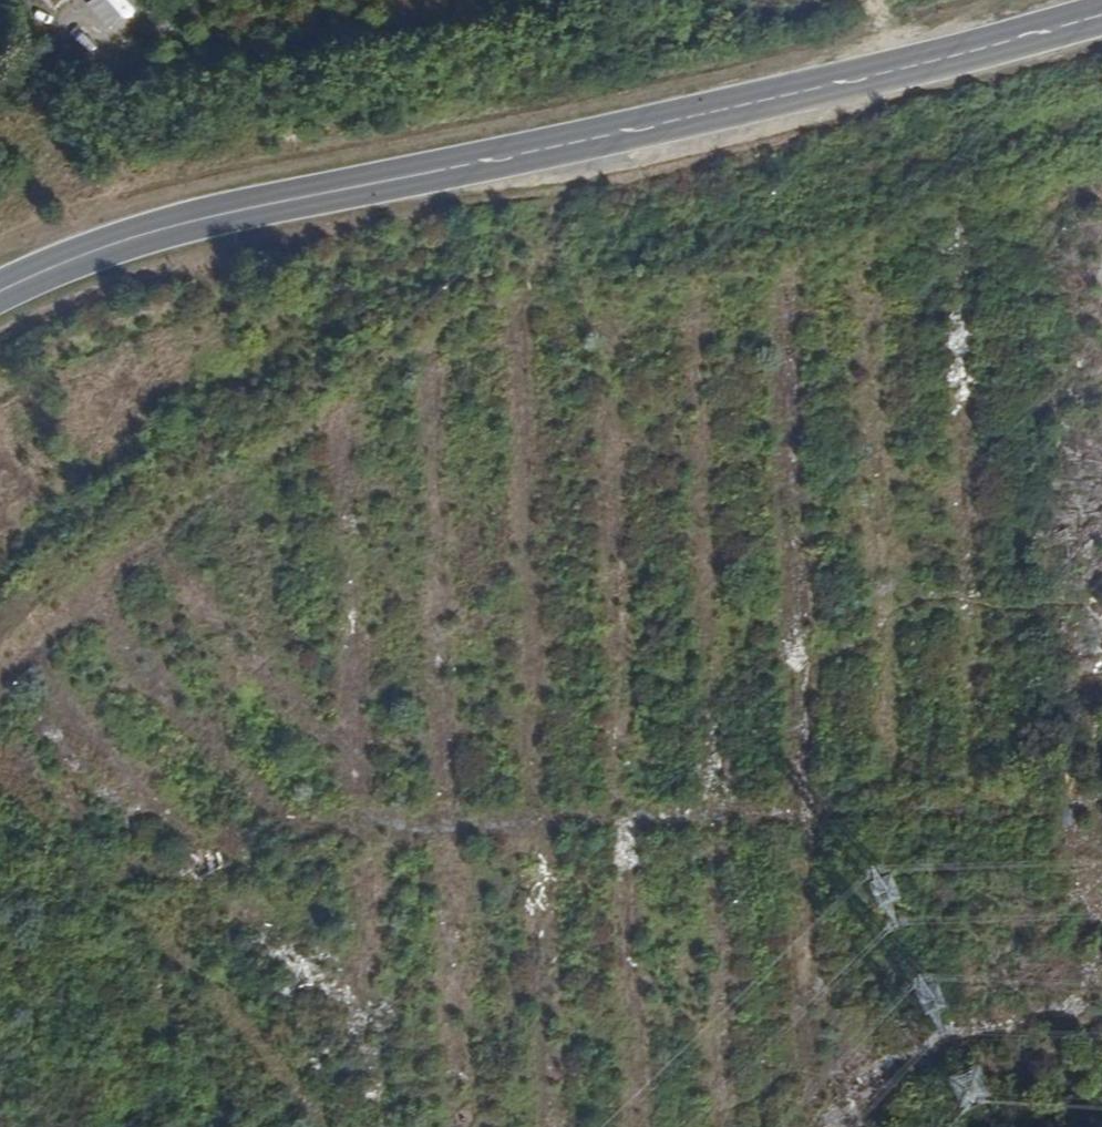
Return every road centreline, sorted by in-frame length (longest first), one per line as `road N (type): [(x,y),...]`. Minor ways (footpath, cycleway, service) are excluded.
road 1 (secondary): [(1101,16),(839,83),(246,208),(160,230),(0,291)]

